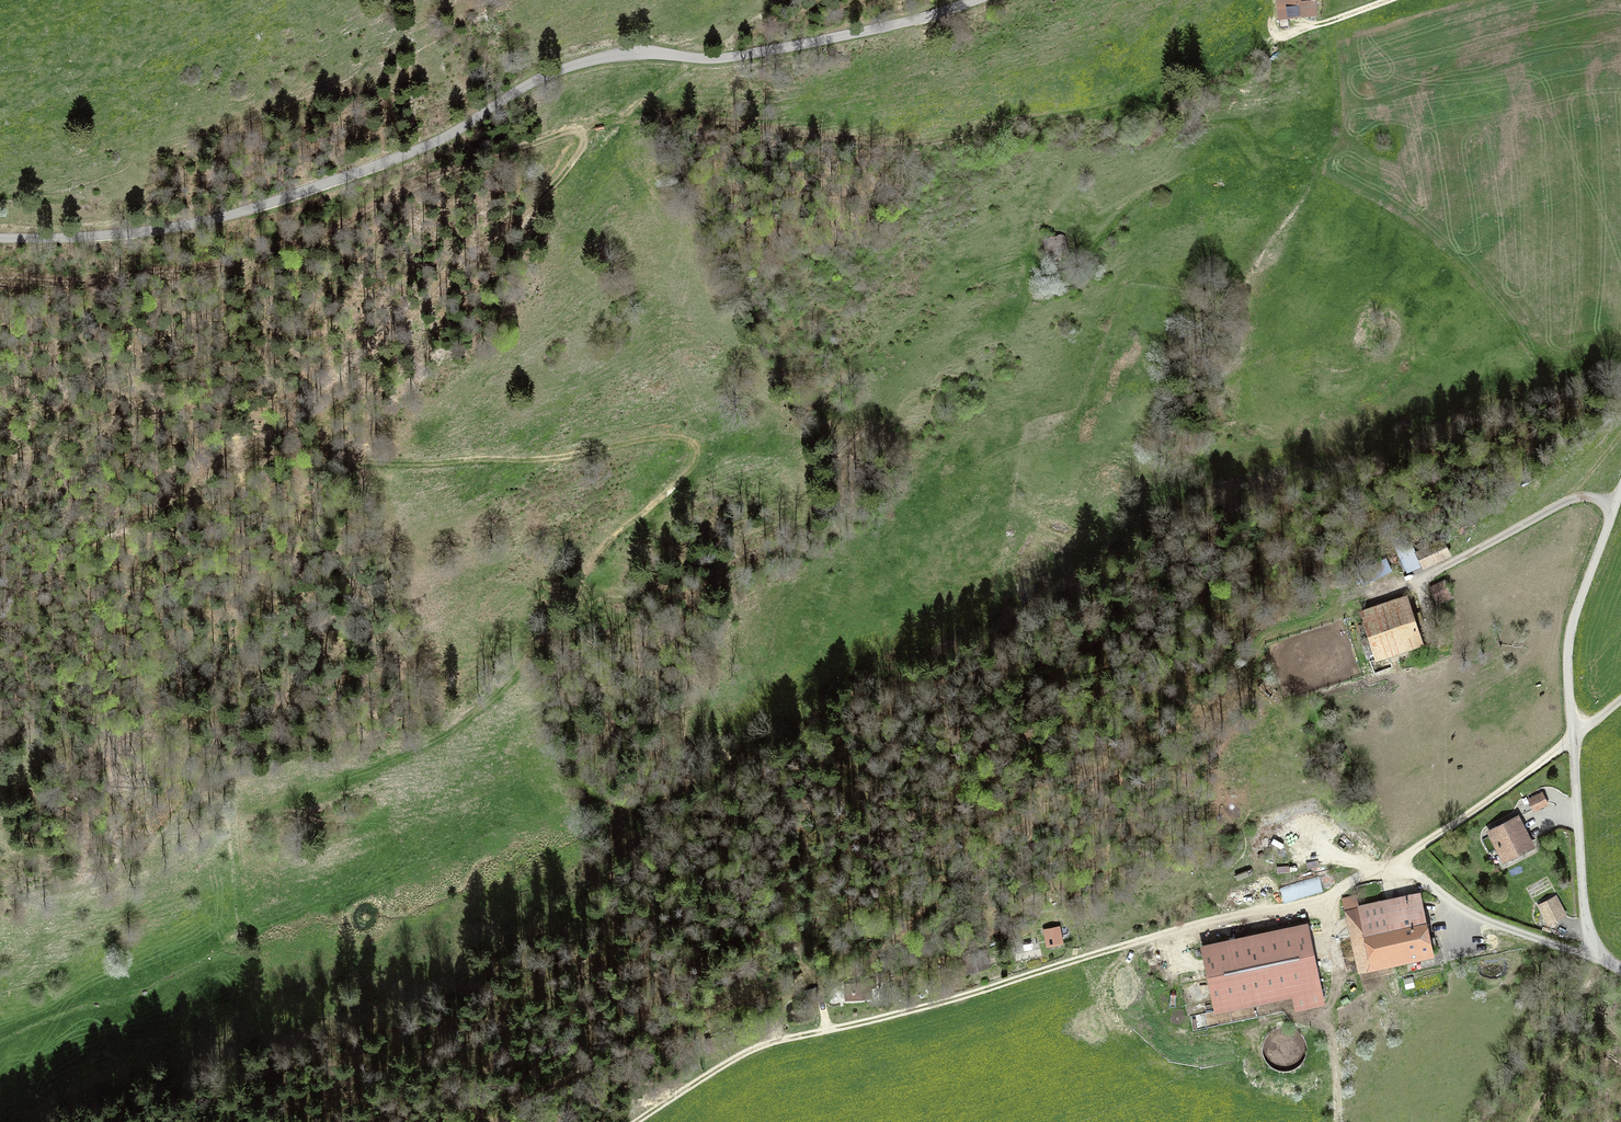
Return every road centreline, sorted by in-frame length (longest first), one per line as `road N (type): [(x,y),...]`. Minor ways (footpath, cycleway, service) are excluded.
road 1 (track): [(0,274),(95,279),(247,258),(328,235),(417,179),(635,119),(708,117),(882,145),(1143,103),(1285,36)]
road 2 (track): [(656,586),(611,619),(568,632),(576,582),(603,548),(691,473),(698,447),(686,435),(632,439),(565,459),(231,463),(230,449),(271,435),(344,358),(441,290),(460,262),(549,194),(580,153),(582,128)]
road 3 (unclassified): [(968,0),(876,31),(721,58),(634,54),(589,61),(540,78),(403,156),(223,217),(101,236),(0,237)]
road 4 (track): [(1143,942),(1321,904),(1390,872),(1620,703)]
road 5 (track): [(1143,942),(903,1016),(752,1052),(639,1121)]
road 6 (unclassified): [(1620,968),(1603,957),(1587,926),(1568,666),(1574,616),(1620,490)]
road 7 (track): [(42,1121),(122,1015),(113,996),(73,999),(28,1010),(0,1028)]
road 8 (track): [(0,902),(128,872),(205,787)]

